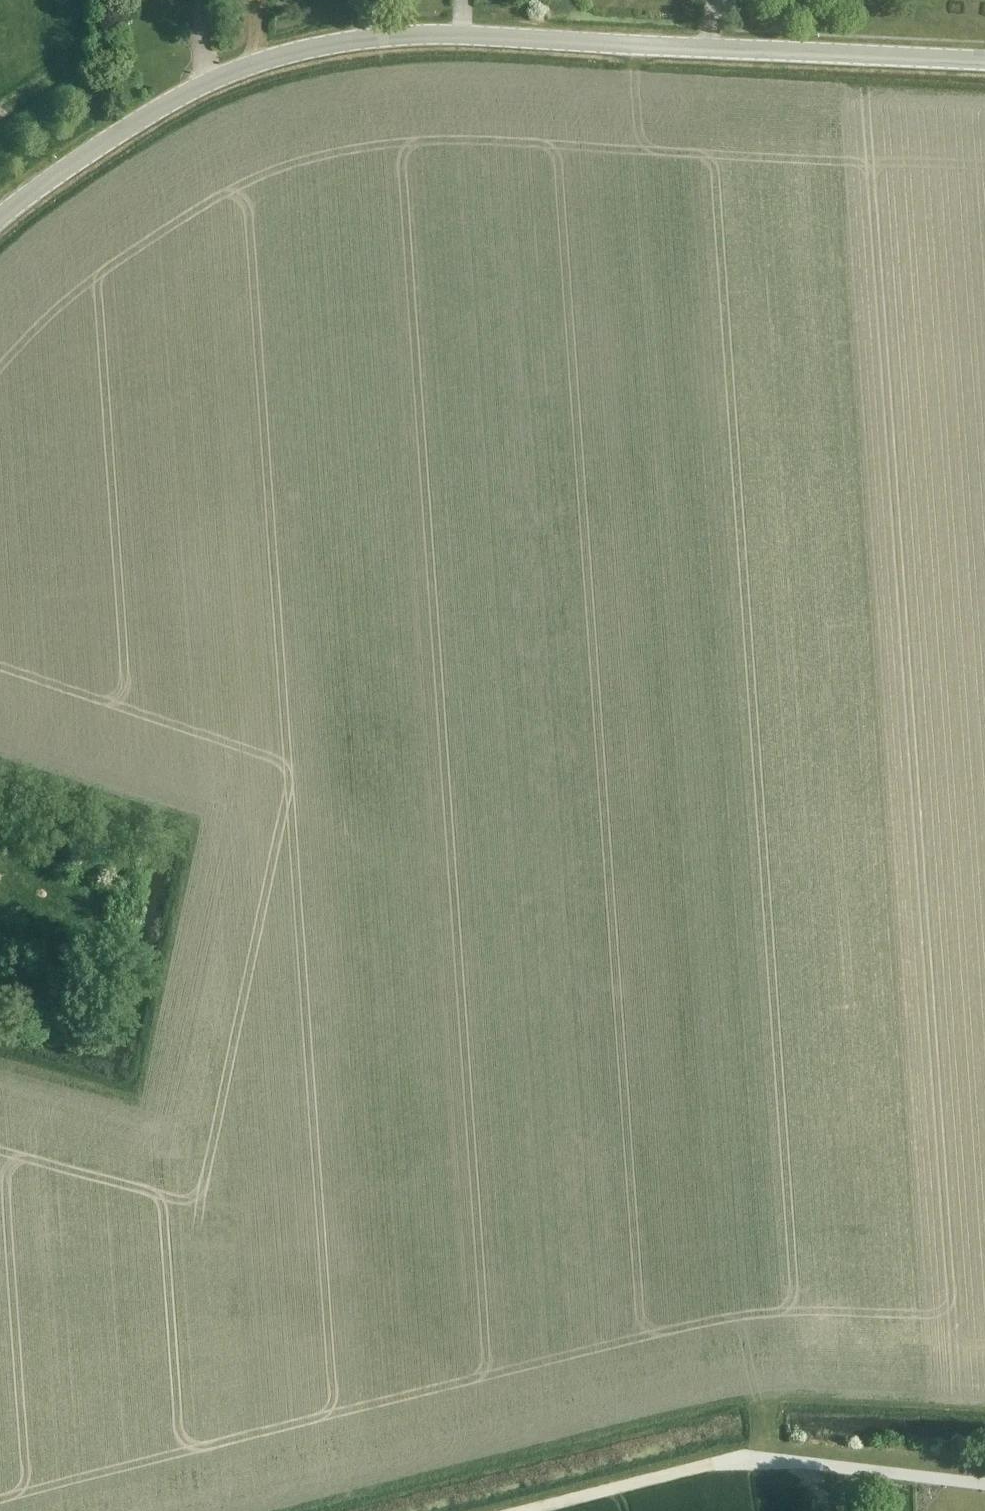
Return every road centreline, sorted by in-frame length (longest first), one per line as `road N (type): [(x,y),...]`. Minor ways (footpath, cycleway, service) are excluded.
road 1 (tertiary): [(0,219),(204,88),(324,48),(458,38),(984,65)]
road 2 (unclassified): [(548,1510),(746,1462),(984,1487)]

